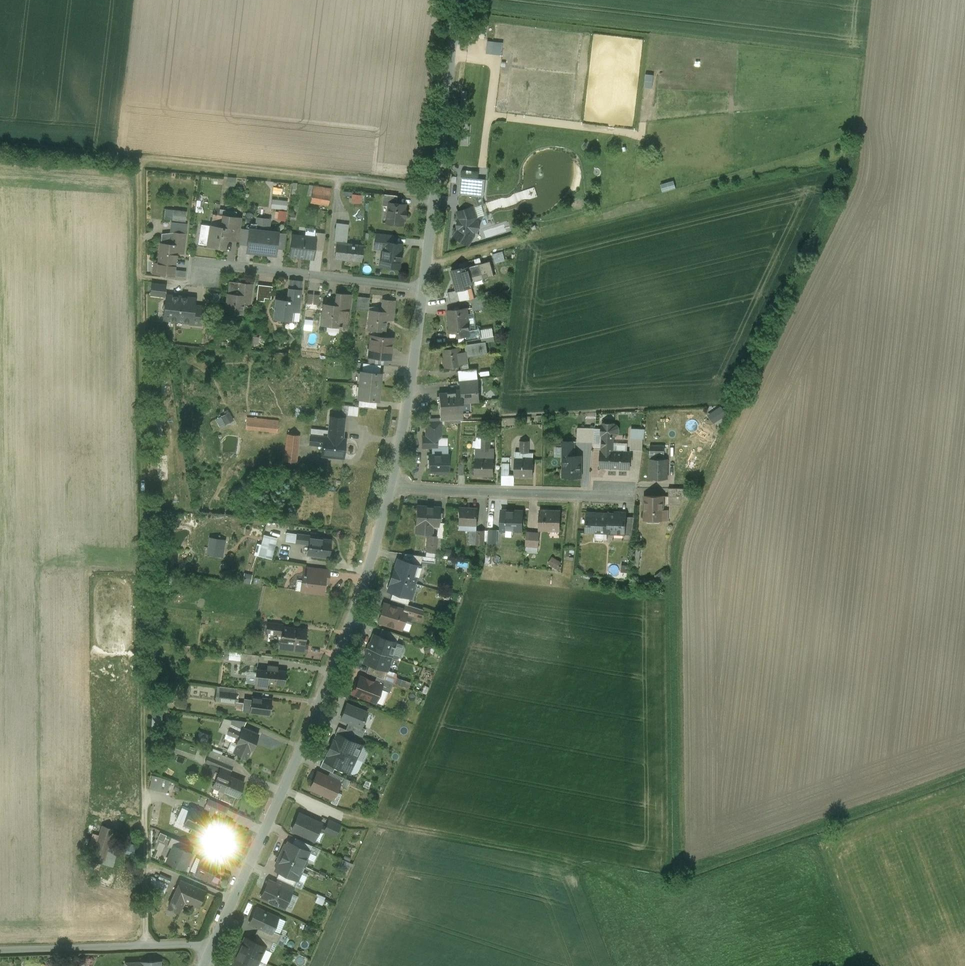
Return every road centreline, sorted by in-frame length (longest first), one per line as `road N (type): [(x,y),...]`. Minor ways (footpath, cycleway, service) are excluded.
road 1 (tertiary): [(214,941),(355,615),(391,486)]
road 2 (tertiary): [(423,289),(458,0)]
road 3 (residential): [(391,486),(629,494)]
road 4 (residential): [(423,289),(199,261)]
road 5 (residential): [(214,941),(0,951)]
road 6 (tertiary): [(391,486),(423,289)]

